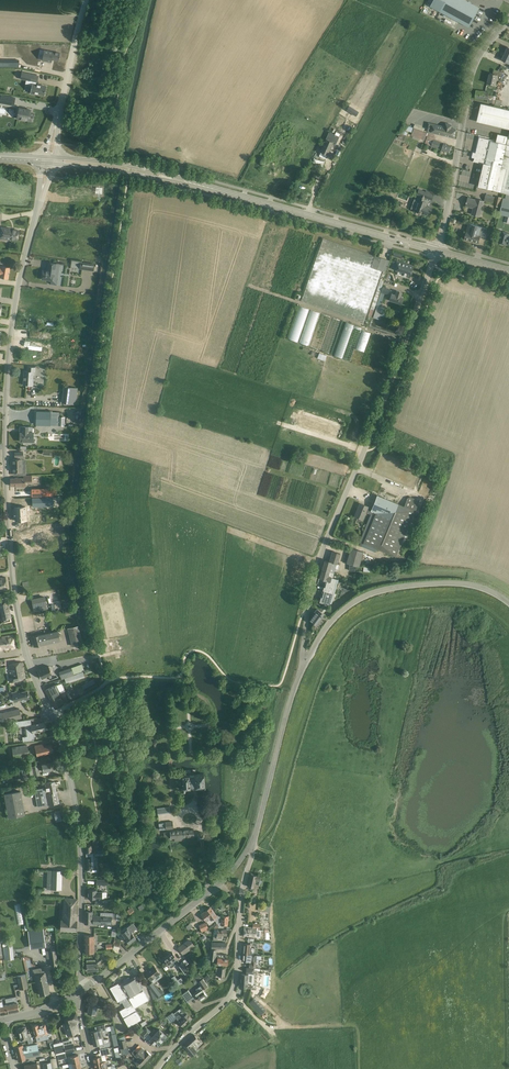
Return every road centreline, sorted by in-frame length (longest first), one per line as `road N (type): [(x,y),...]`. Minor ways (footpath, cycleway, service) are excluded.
road 1 (unclassified): [(85,988),(77,818),(62,740),(25,652),(10,557),(10,350),(37,210)]
road 2 (unclassified): [(306,664),(320,558),(437,251)]
road 3 (unclassified): [(158,1068),(231,994),(254,841)]
road 4 (unclassified): [(437,251),(473,67),(508,17)]
road 5 (tertiary): [(306,664),(329,623),(386,589),(459,583),(508,603)]
road 6 (secondary): [(437,251),(233,194)]
road 7 (tertiary): [(254,841),(306,664)]
road 8 (secondary): [(54,164),(233,194)]
road 9 (secondary): [(233,194),(129,165),(56,157)]
road 10 (tertiary): [(85,988),(221,884)]
road 11 (unclassified): [(58,120),(87,0)]

